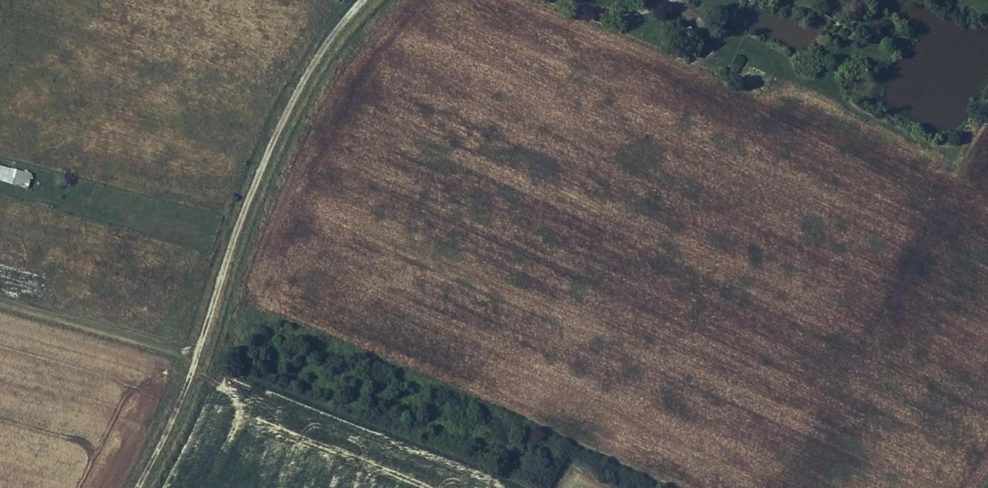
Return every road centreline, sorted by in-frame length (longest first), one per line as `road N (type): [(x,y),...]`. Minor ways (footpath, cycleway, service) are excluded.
road 1 (track): [(361,0),(337,25),(283,119),(187,387),(138,487)]

